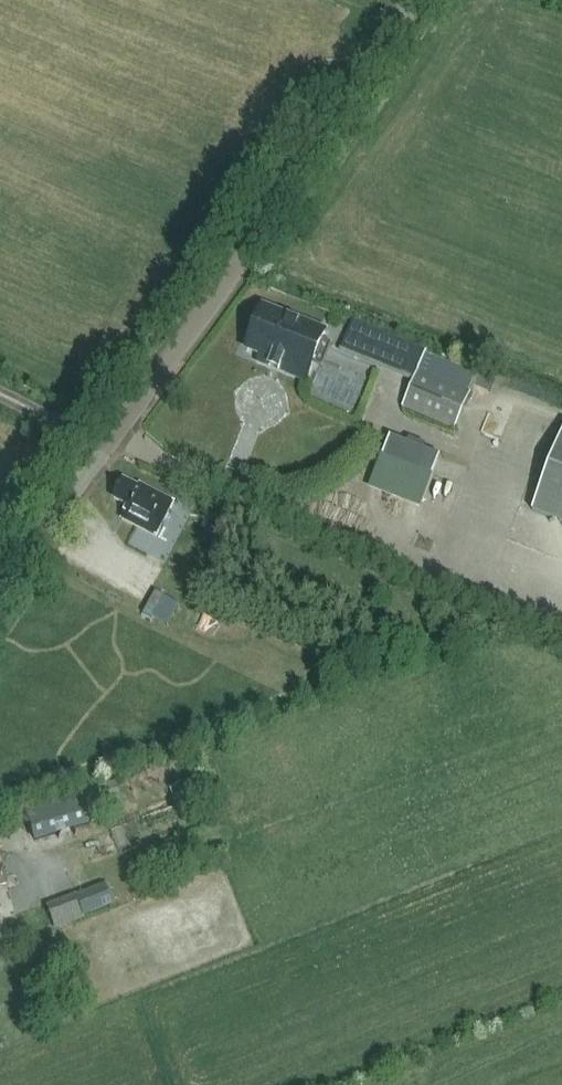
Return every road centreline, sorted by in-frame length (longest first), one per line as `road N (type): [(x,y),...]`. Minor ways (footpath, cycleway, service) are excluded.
road 1 (unclassified): [(0,582),(409,0)]

